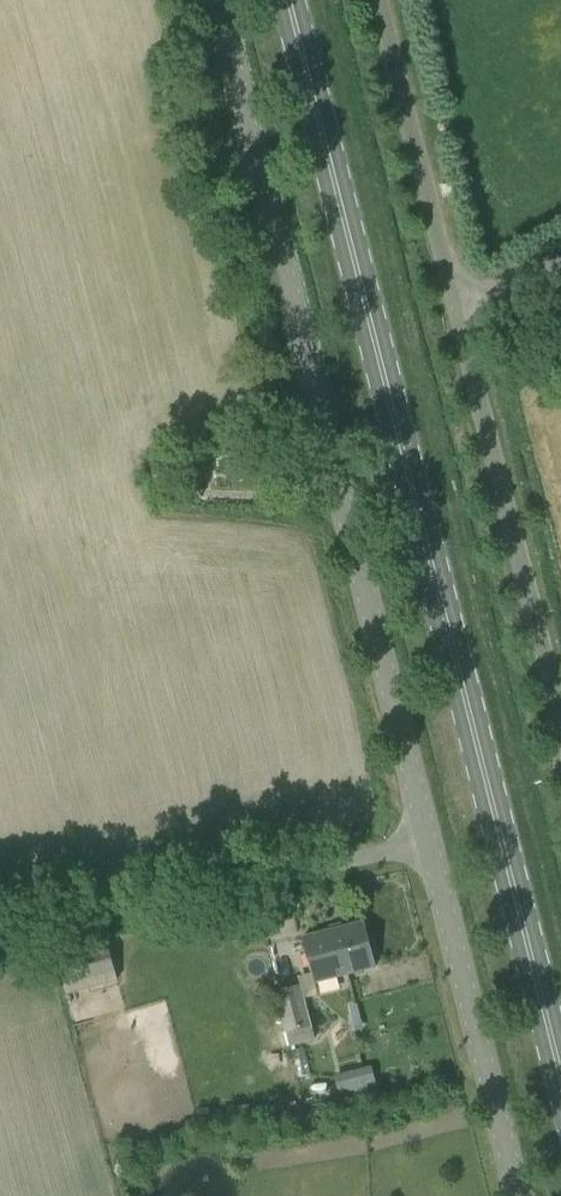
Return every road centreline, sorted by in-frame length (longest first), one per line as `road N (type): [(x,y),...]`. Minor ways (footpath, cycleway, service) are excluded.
road 1 (primary): [(560,1080),(286,0)]
road 2 (unclassified): [(424,842),(217,0)]
road 3 (unclassified): [(424,842),(0,937)]
road 4 (unclassified): [(560,721),(456,316)]
road 5 (unclassified): [(513,1195),(424,842)]
road 6 (unclassified): [(456,316),(378,0)]

